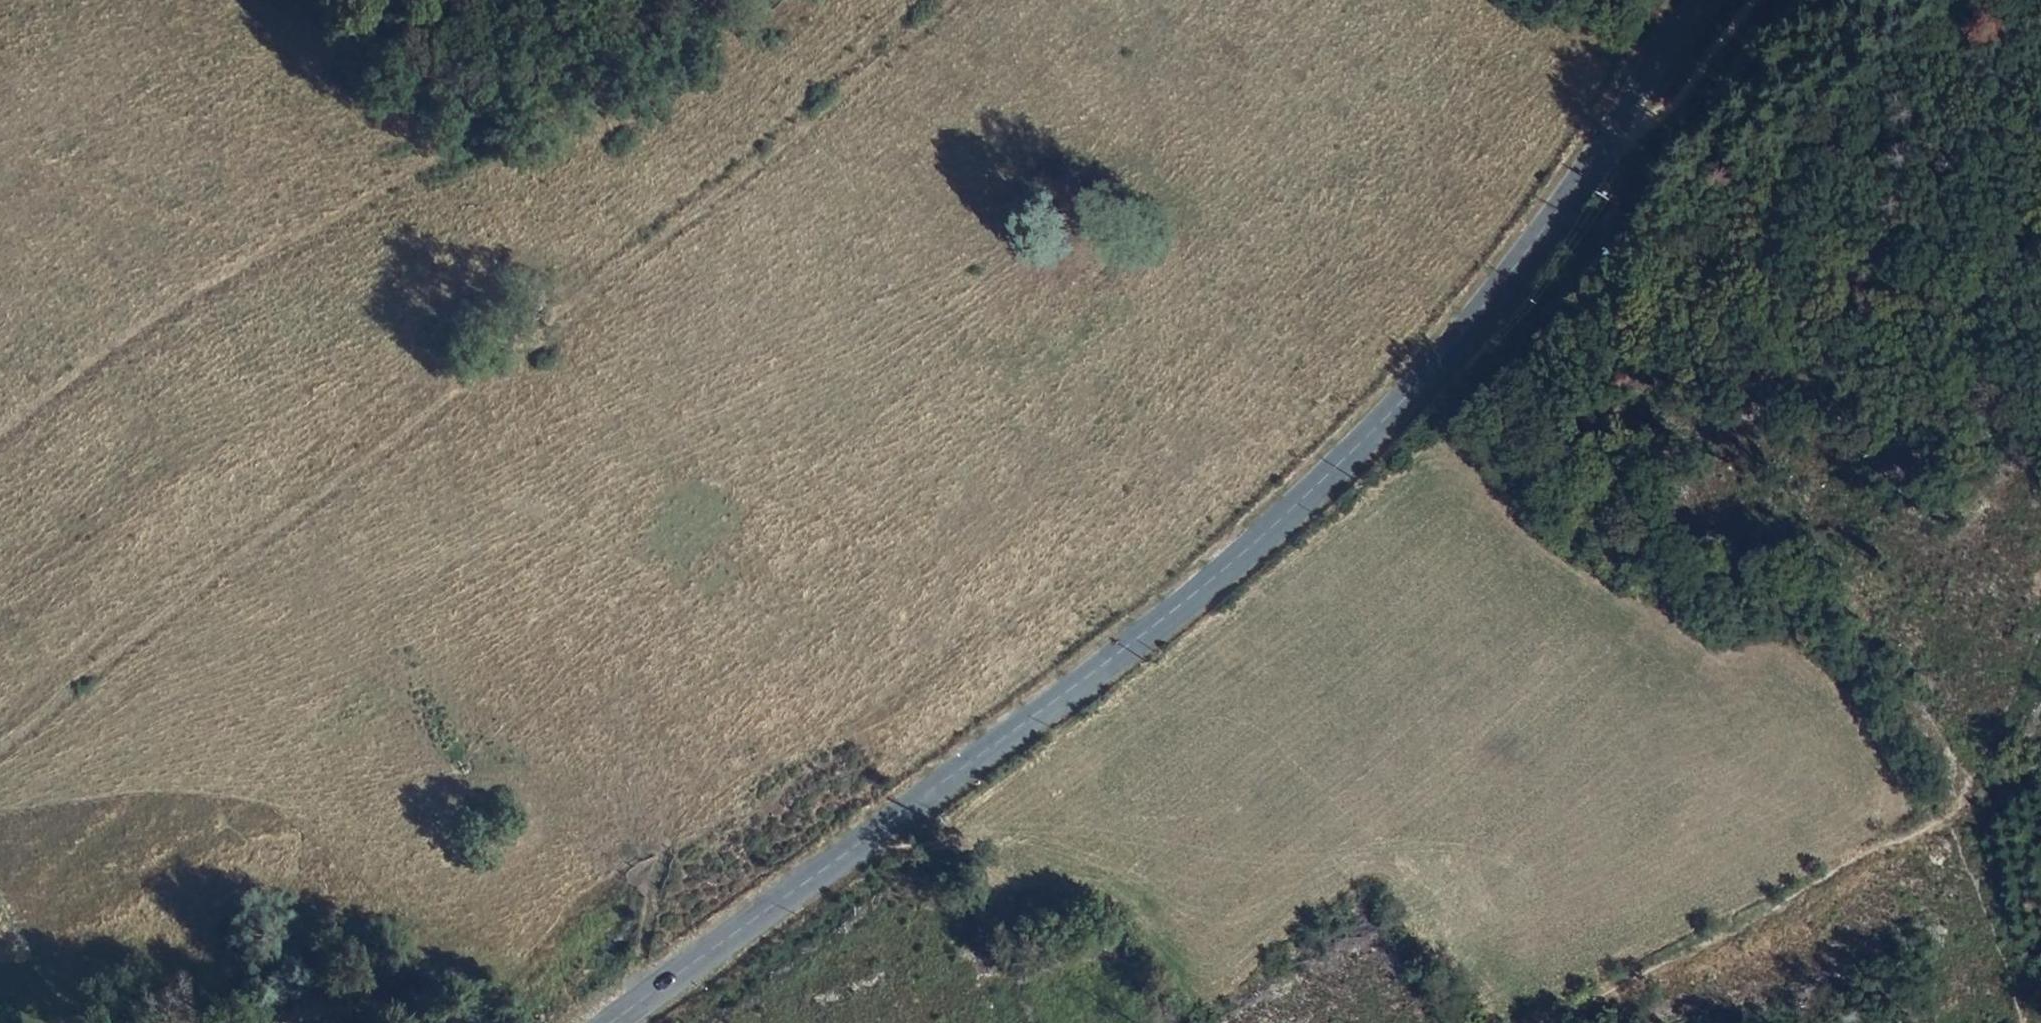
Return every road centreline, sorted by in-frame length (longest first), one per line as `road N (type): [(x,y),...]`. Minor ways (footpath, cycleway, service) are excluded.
road 1 (secondary): [(1692,0),(1644,86),(1521,255),(1438,356),(1297,502),(1048,711),(602,1022)]
road 2 (track): [(1597,153),(1663,116),(1745,0)]

